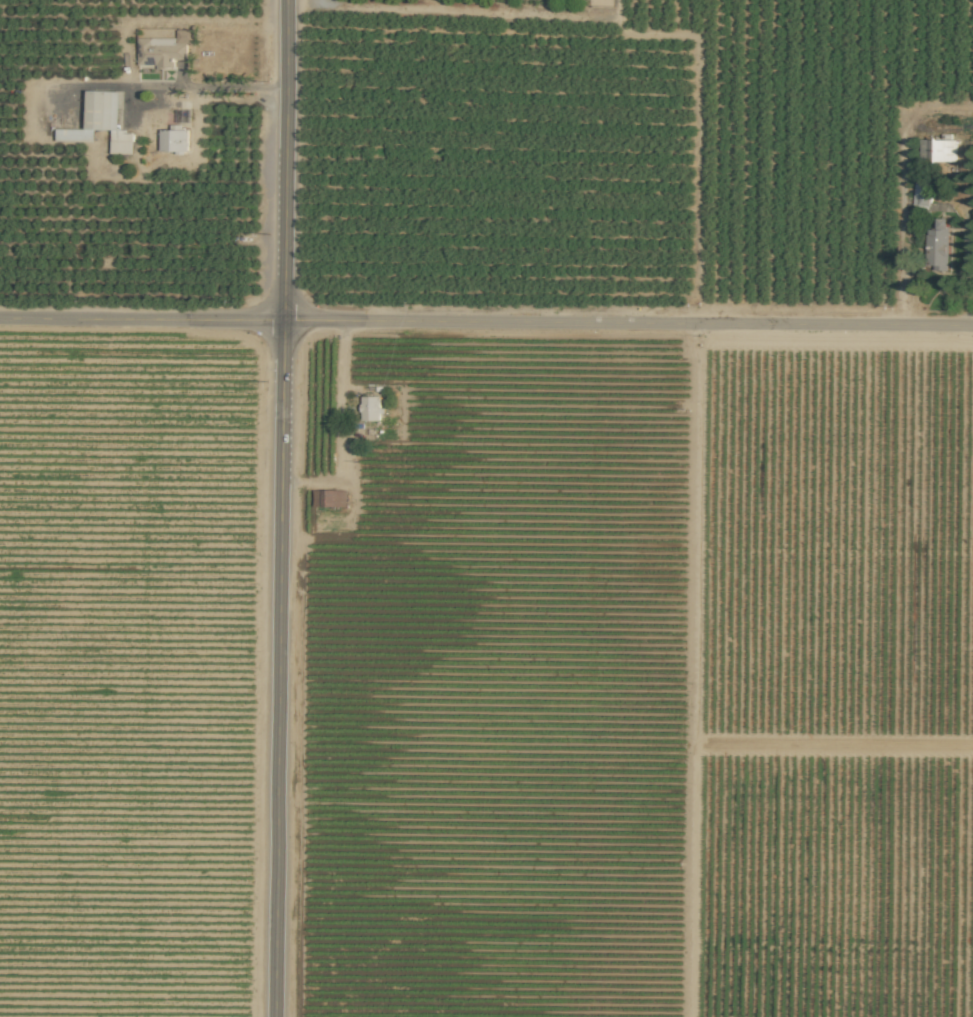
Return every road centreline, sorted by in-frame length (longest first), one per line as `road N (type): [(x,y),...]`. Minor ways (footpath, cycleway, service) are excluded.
road 1 (tertiary): [(286,0),(276,1016)]
road 2 (residential): [(0,321),(972,324)]

